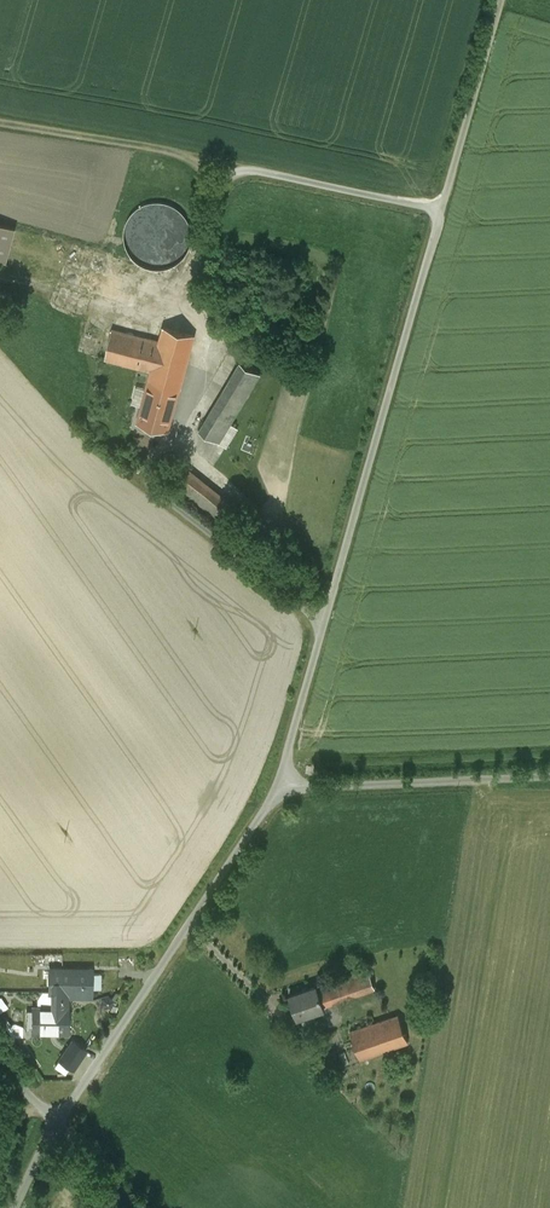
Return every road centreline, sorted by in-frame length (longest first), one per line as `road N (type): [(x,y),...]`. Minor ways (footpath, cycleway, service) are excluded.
road 1 (unclassified): [(500,0),(273,790)]
road 2 (unclassified): [(273,790),(55,1120)]
road 3 (unclassified): [(273,790),(549,777)]
road 4 (track): [(248,171),(0,122)]
road 5 (unclassified): [(138,1207),(55,1120)]

